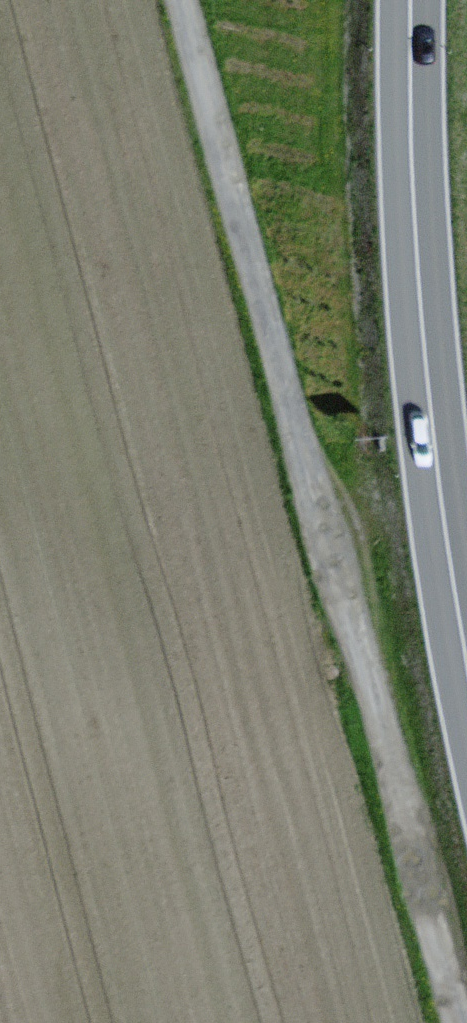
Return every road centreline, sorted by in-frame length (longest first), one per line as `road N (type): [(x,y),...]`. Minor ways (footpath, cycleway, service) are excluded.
road 1 (unclassified): [(180,0),(451,1022)]
road 2 (secondary): [(411,0),(422,311),(466,661)]

